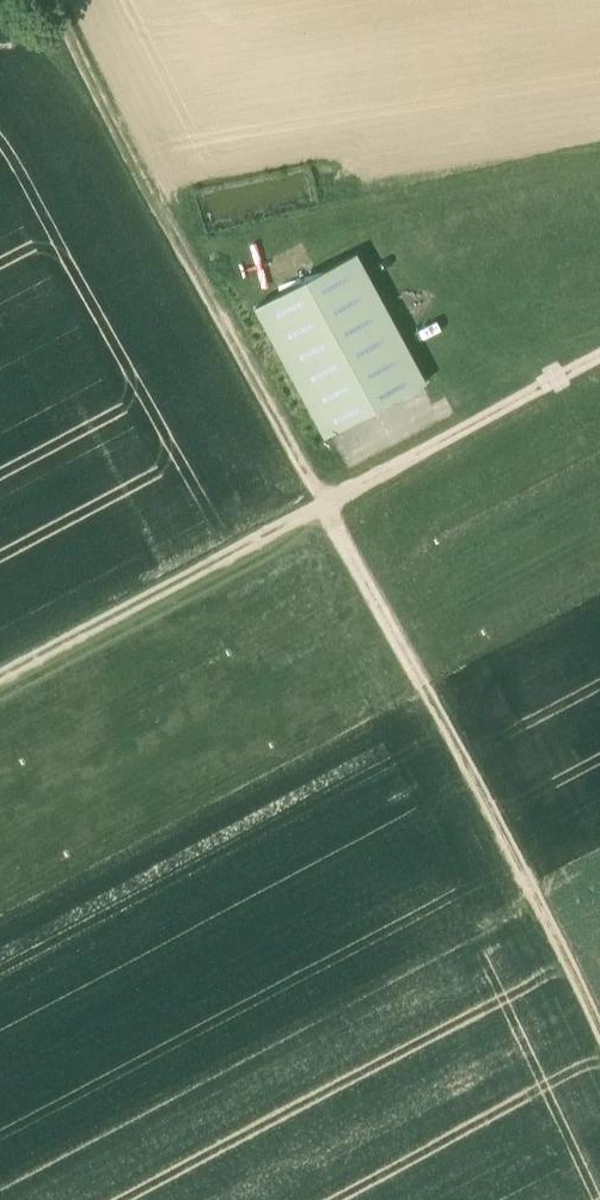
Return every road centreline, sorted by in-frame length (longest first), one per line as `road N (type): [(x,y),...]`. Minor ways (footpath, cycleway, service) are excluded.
road 1 (track): [(599,1036),(324,503)]
road 2 (track): [(324,503),(56,0)]
road 3 (track): [(324,503),(0,679)]
road 4 (track): [(324,503),(599,358)]

